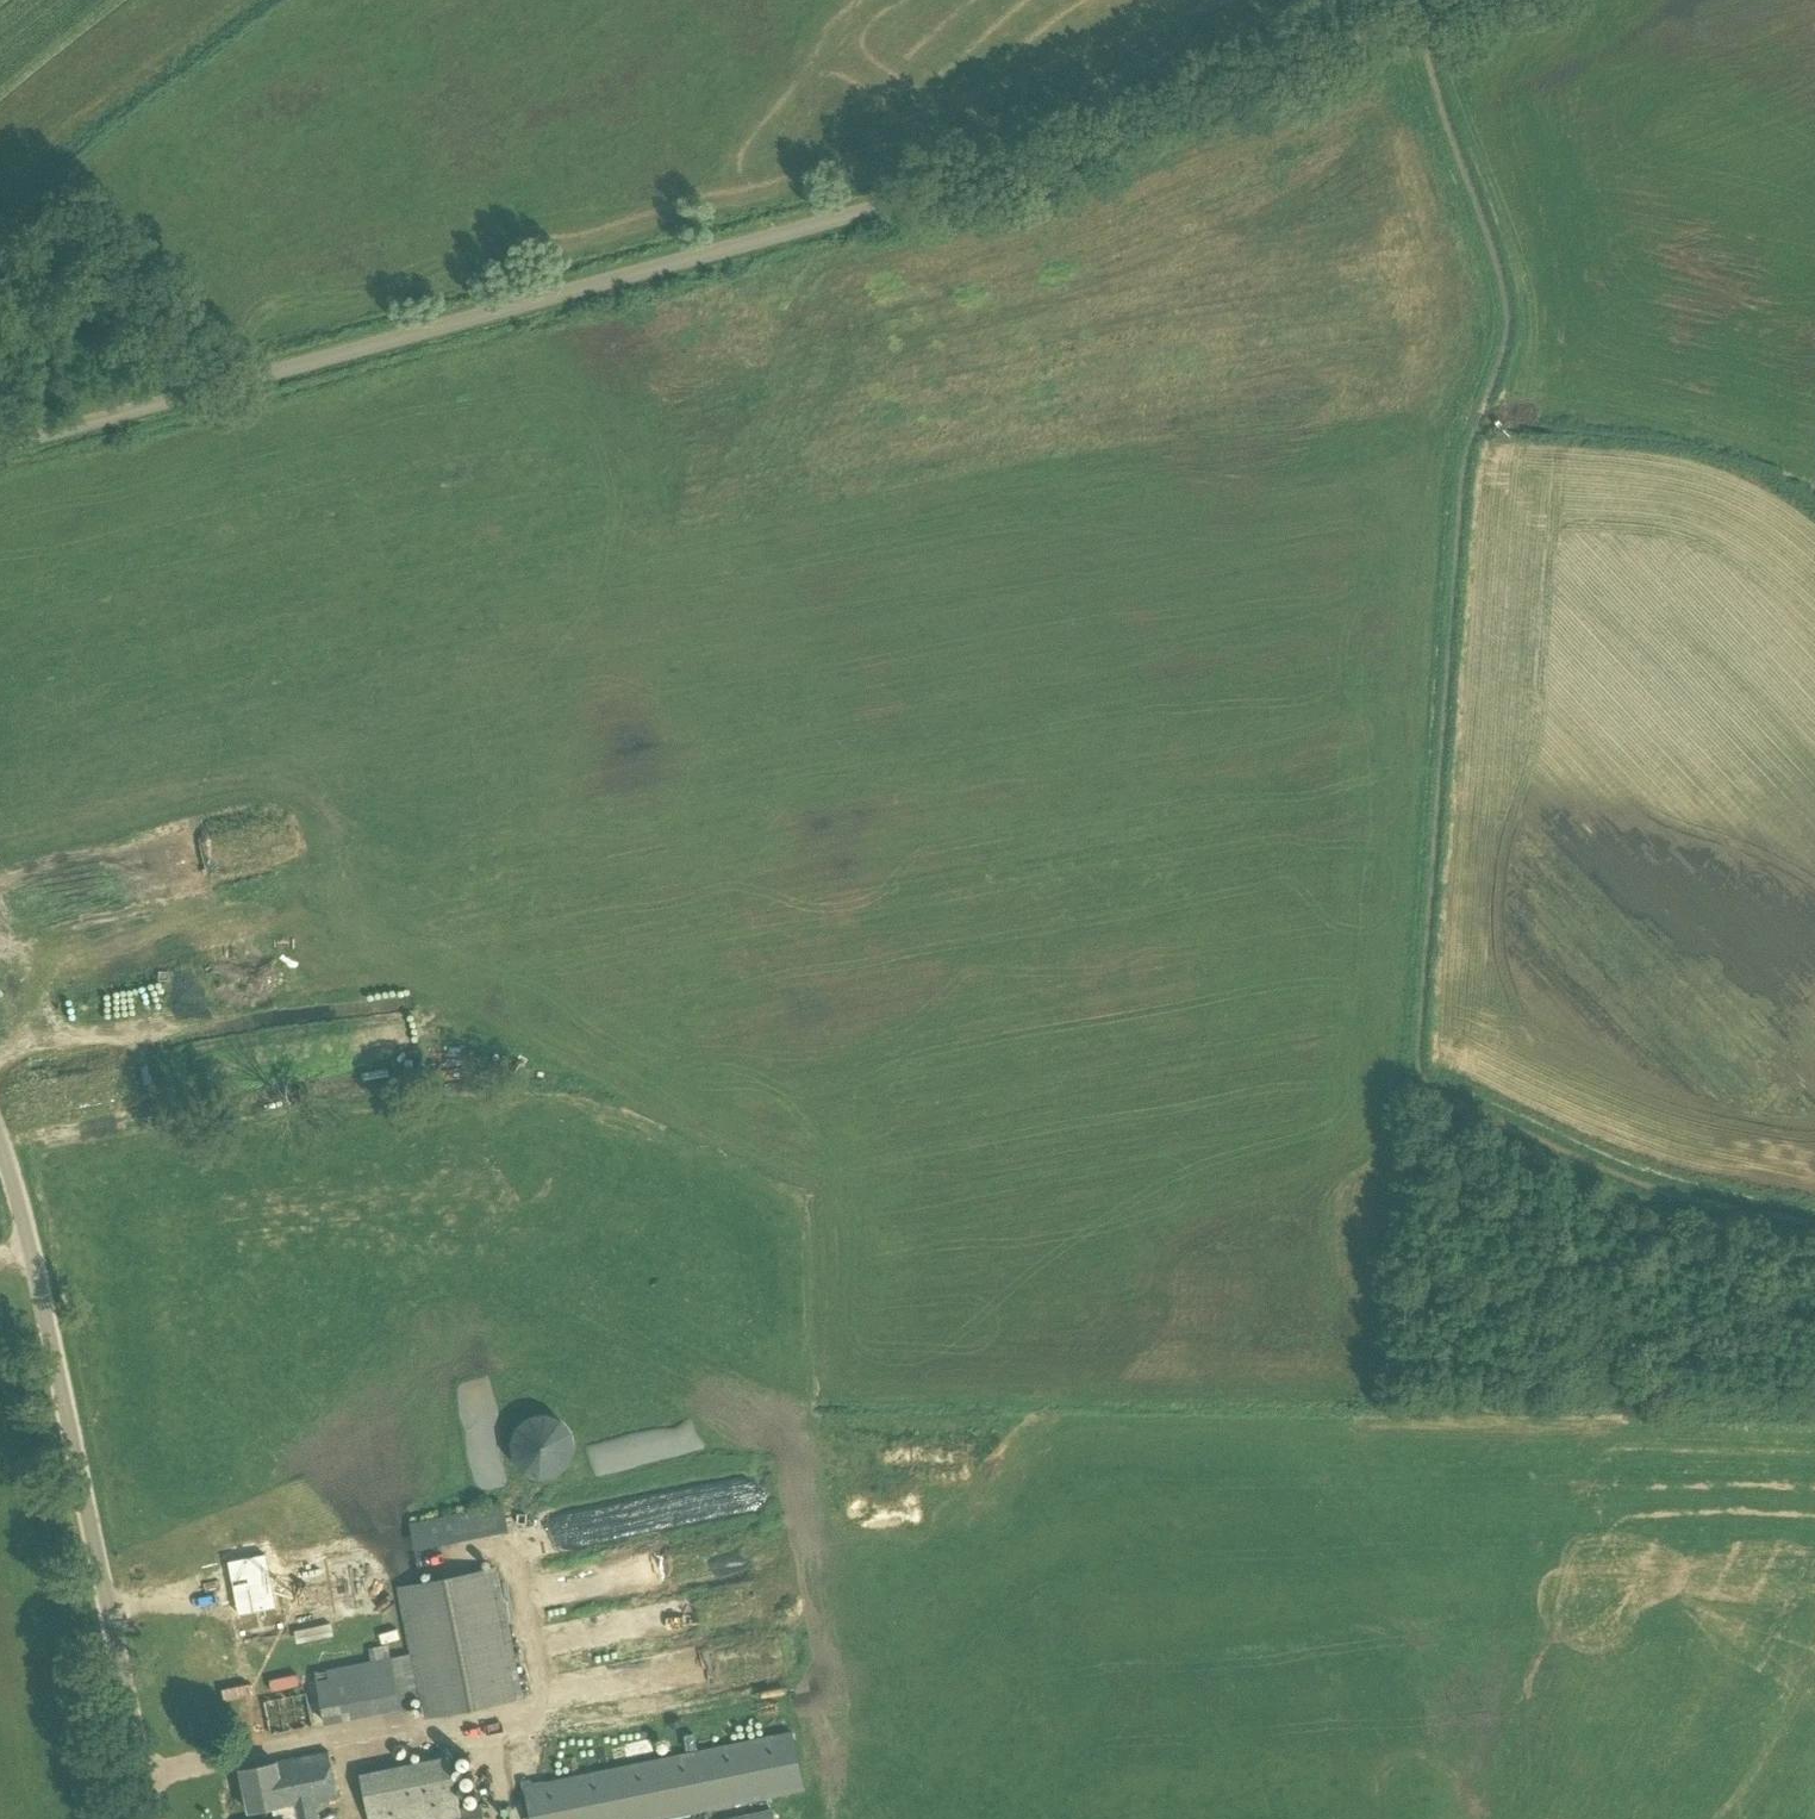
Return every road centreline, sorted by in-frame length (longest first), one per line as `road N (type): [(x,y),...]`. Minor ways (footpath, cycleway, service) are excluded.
road 1 (unclassified): [(0,446),(937,188),(1158,116),(1438,0)]
road 2 (unclassified): [(162,1818),(49,1298),(0,1109)]

